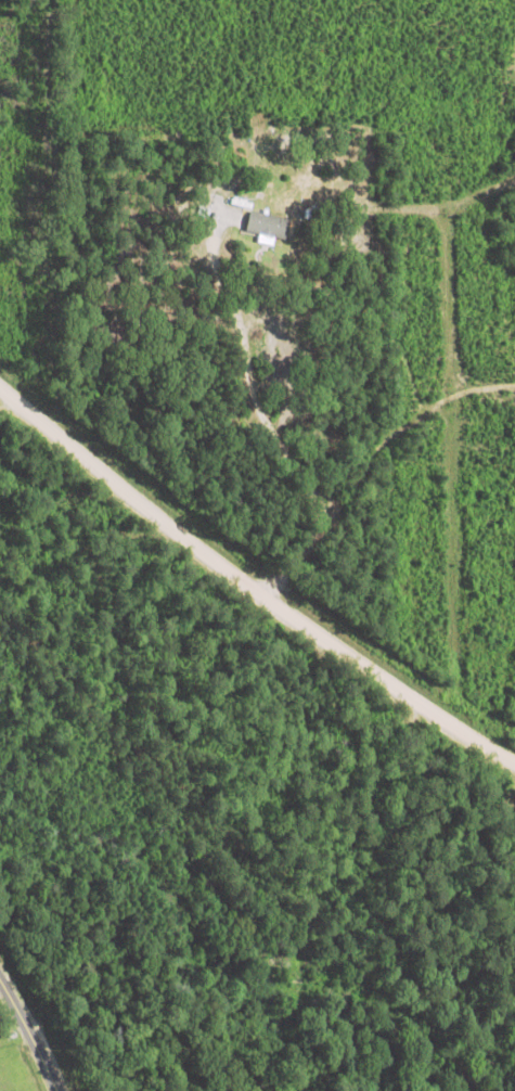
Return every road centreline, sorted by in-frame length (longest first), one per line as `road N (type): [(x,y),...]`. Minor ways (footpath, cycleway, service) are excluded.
road 1 (residential): [(0,388),(268,602),(514,762)]
road 2 (residential): [(268,602),(324,529),(319,487),(265,402),(234,285),(222,190)]
road 3 (track): [(324,529),(378,450),(414,421),(466,390),(514,386)]
road 4 (residential): [(58,1090),(0,976)]

